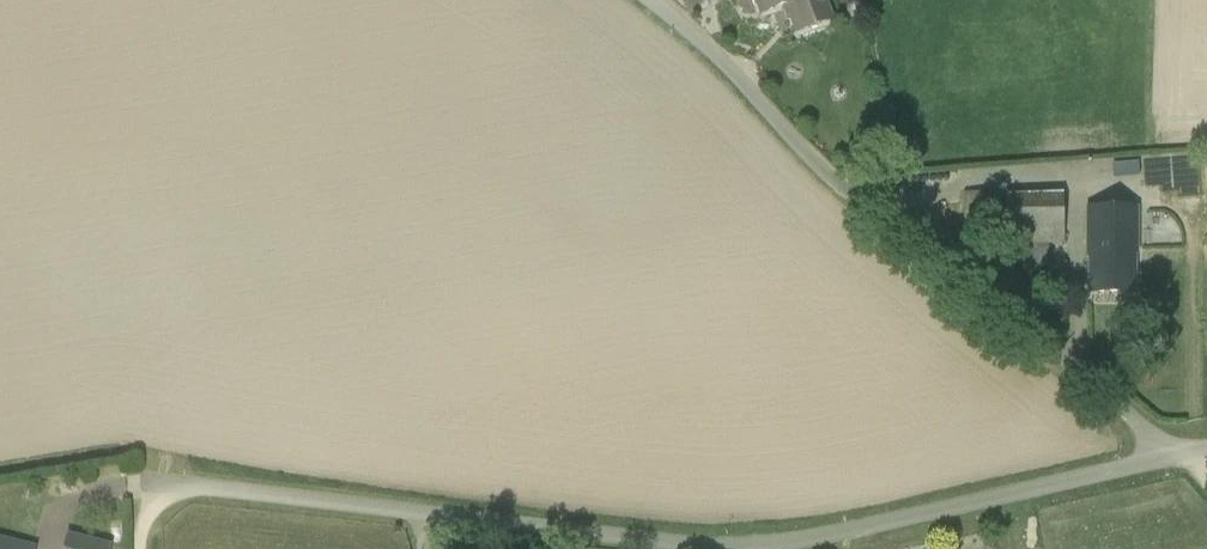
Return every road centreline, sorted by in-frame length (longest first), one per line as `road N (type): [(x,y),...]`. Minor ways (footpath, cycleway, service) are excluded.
road 1 (unclassified): [(142,548),(145,508),(190,484),(684,544),(776,537),(1160,455)]
road 2 (unclassified): [(1160,455),(1143,429),(1073,366),(829,177),(736,77),(649,0)]

